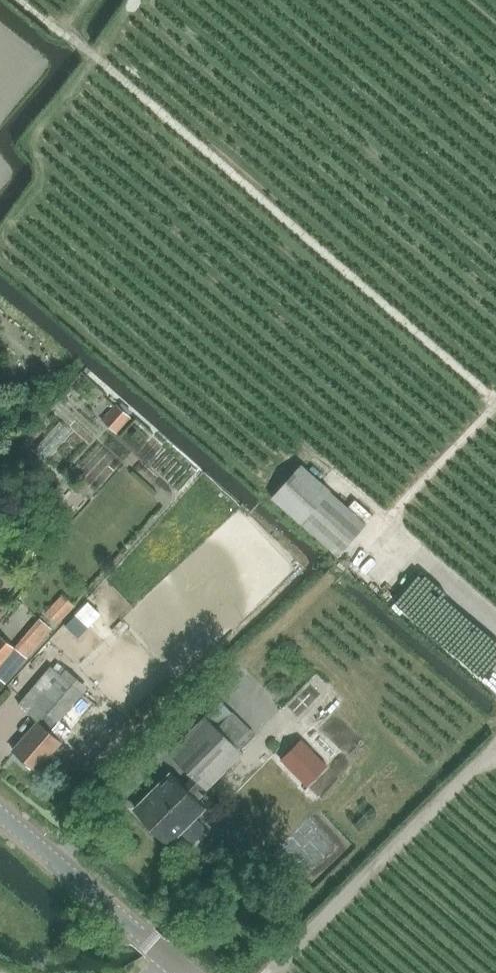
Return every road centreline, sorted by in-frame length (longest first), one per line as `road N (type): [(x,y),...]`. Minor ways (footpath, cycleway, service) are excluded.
road 1 (track): [(495,401),(23,0)]
road 2 (tertiary): [(181,971),(0,813)]
road 3 (track): [(371,537),(495,408)]

